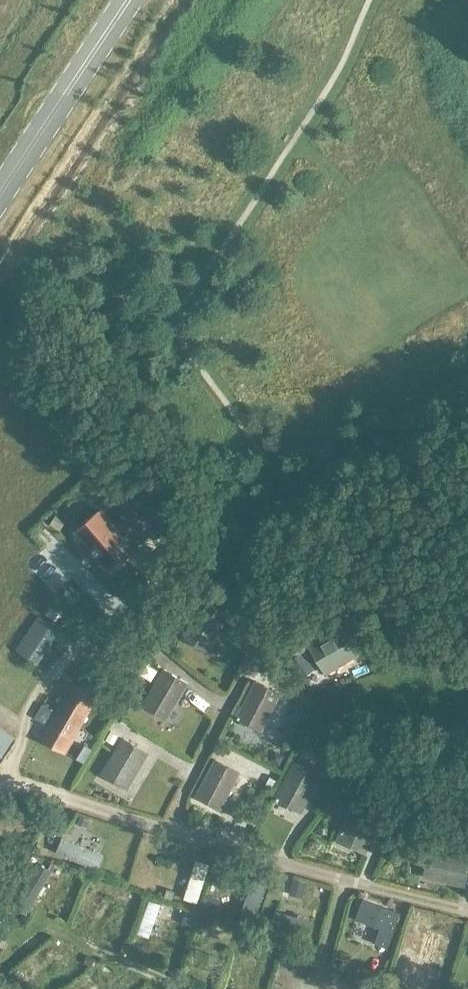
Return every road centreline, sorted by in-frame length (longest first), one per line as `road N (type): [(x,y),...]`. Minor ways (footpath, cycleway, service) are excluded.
road 1 (track): [(467,975),(74,866)]
road 2 (residential): [(467,909),(167,829)]
road 3 (secondary): [(0,193),(129,0)]
road 4 (residential): [(0,777),(37,698),(108,617)]
road 5 (residential): [(250,663),(167,829)]
road 6 (residential): [(167,829),(42,789),(0,786)]

